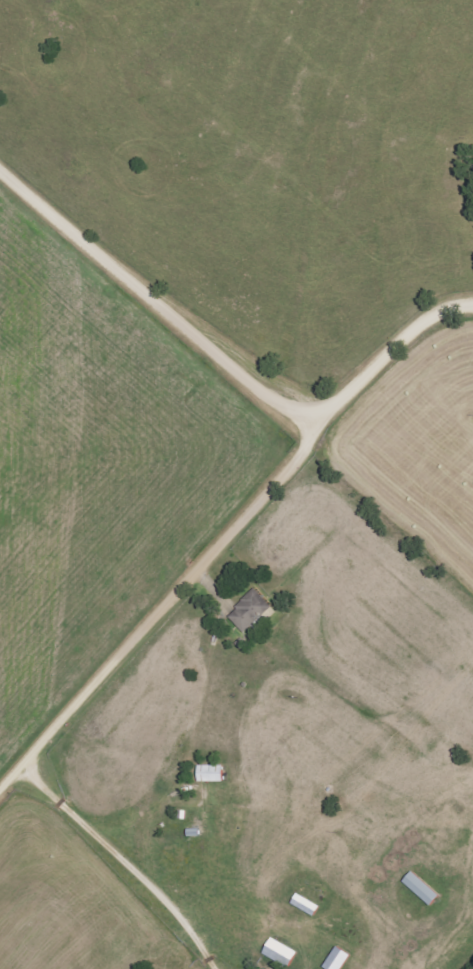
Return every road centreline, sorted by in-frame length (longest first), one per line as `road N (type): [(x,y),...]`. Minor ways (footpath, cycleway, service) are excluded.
road 1 (residential): [(0,780),(299,445),(323,407)]
road 2 (residential): [(323,407),(181,314),(0,164)]
road 3 (residential): [(472,302),(404,328),(323,407)]

